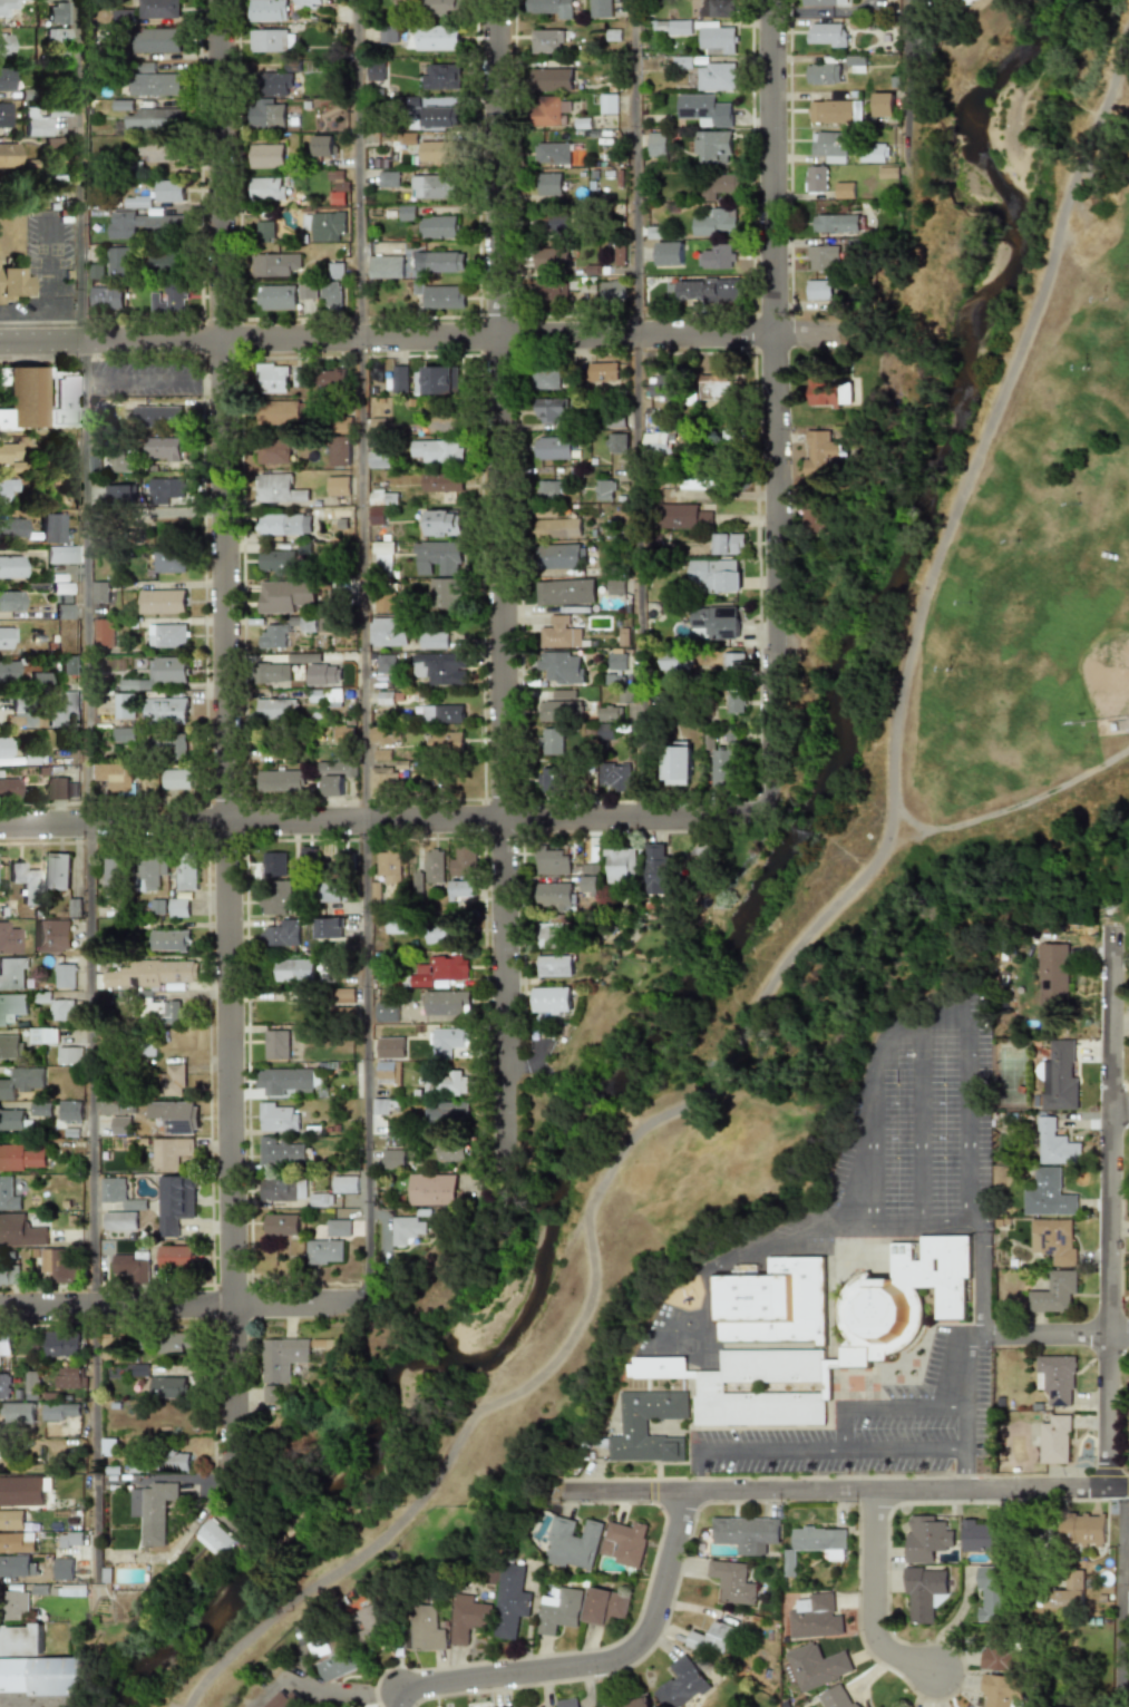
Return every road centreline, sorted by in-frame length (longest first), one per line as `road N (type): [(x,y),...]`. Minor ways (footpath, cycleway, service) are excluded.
road 1 (residential): [(221,0),(237,1452)]
road 2 (residential): [(499,0),(510,1135)]
road 3 (residential): [(0,343),(843,334)]
road 4 (residential): [(774,0),(773,791),(762,811)]
road 5 (residential): [(0,826),(743,818),(762,811)]
road 6 (residential): [(563,1493),(1128,1489)]
road 7 (residential): [(1116,929),(1104,1487)]
road 8 (residential): [(689,1493),(655,1627),(638,1651),(605,1665),(398,1694)]
road 9 (residential): [(0,1309),(379,1307)]
road 10 (residential): [(875,1491),(877,1639),(893,1657),(937,1672)]
road 11 (residential): [(911,0),(913,198)]
road 12 (residential): [(1117,1684),(1121,1489)]

